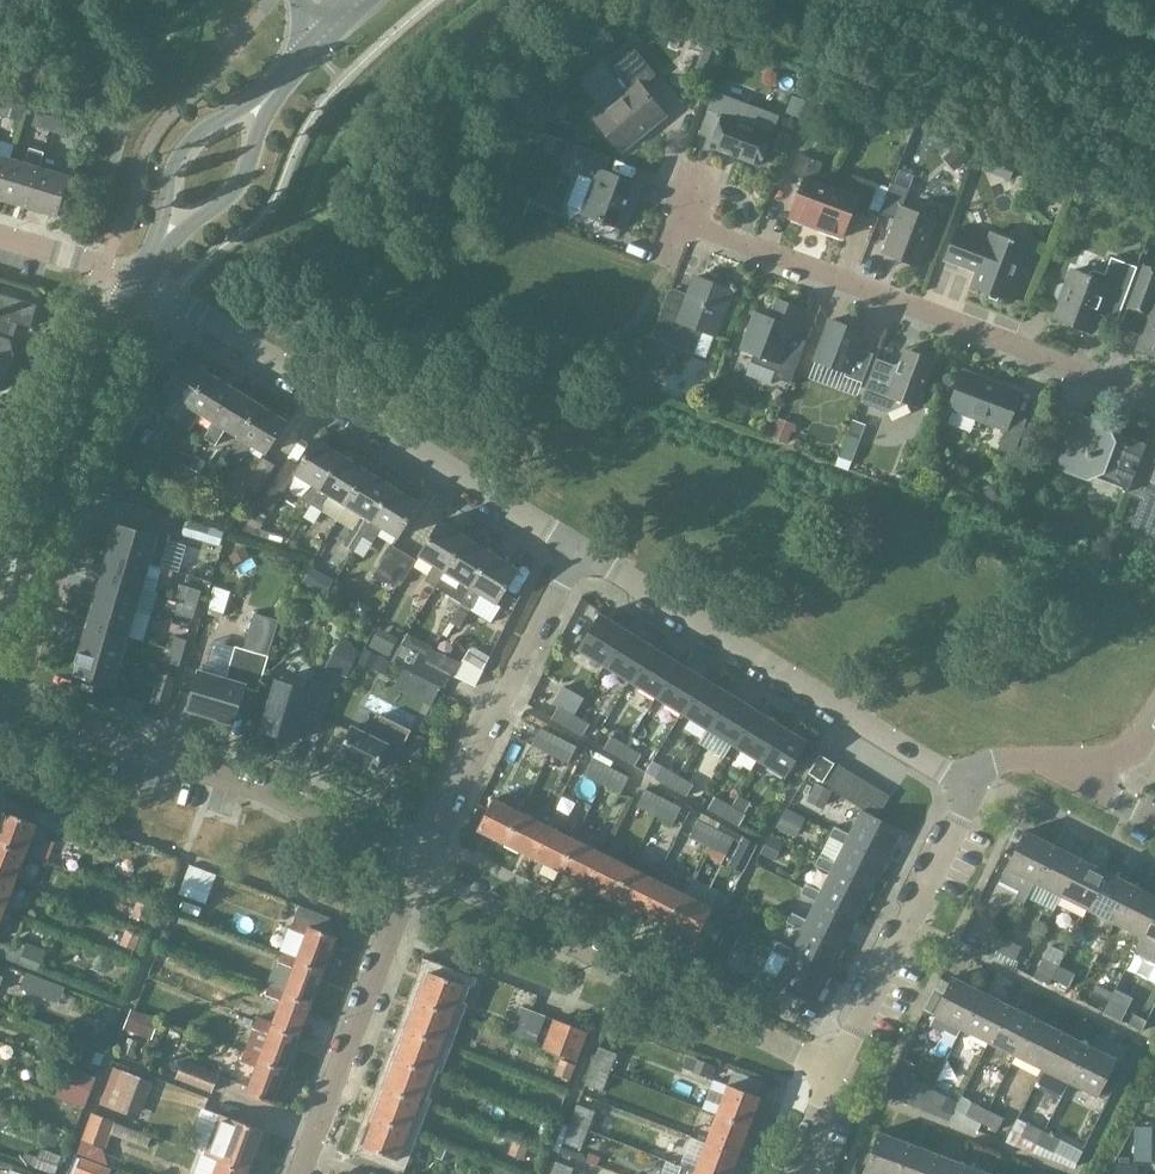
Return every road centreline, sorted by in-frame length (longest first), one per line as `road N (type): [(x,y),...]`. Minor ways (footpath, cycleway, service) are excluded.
road 1 (residential): [(1154,398),(686,219)]
road 2 (residential): [(834,1071),(418,864)]
road 3 (residential): [(578,547),(974,789)]
road 4 (residential): [(578,547),(186,305)]
road 5 (residential): [(418,864),(264,788),(8,716)]
road 6 (residential): [(418,864),(578,547)]
road 7 (residential): [(299,1173),(418,864)]
road 8 (residential): [(834,1071),(974,789)]
road 9 (secondary): [(42,491),(140,280)]
road 10 (residential): [(8,716),(85,507)]
road 11 (secondary): [(267,97),(187,142),(169,179),(163,240)]
road 12 (secondary): [(163,240),(235,193),(267,97)]
road 13 (residential): [(124,273),(0,236)]

